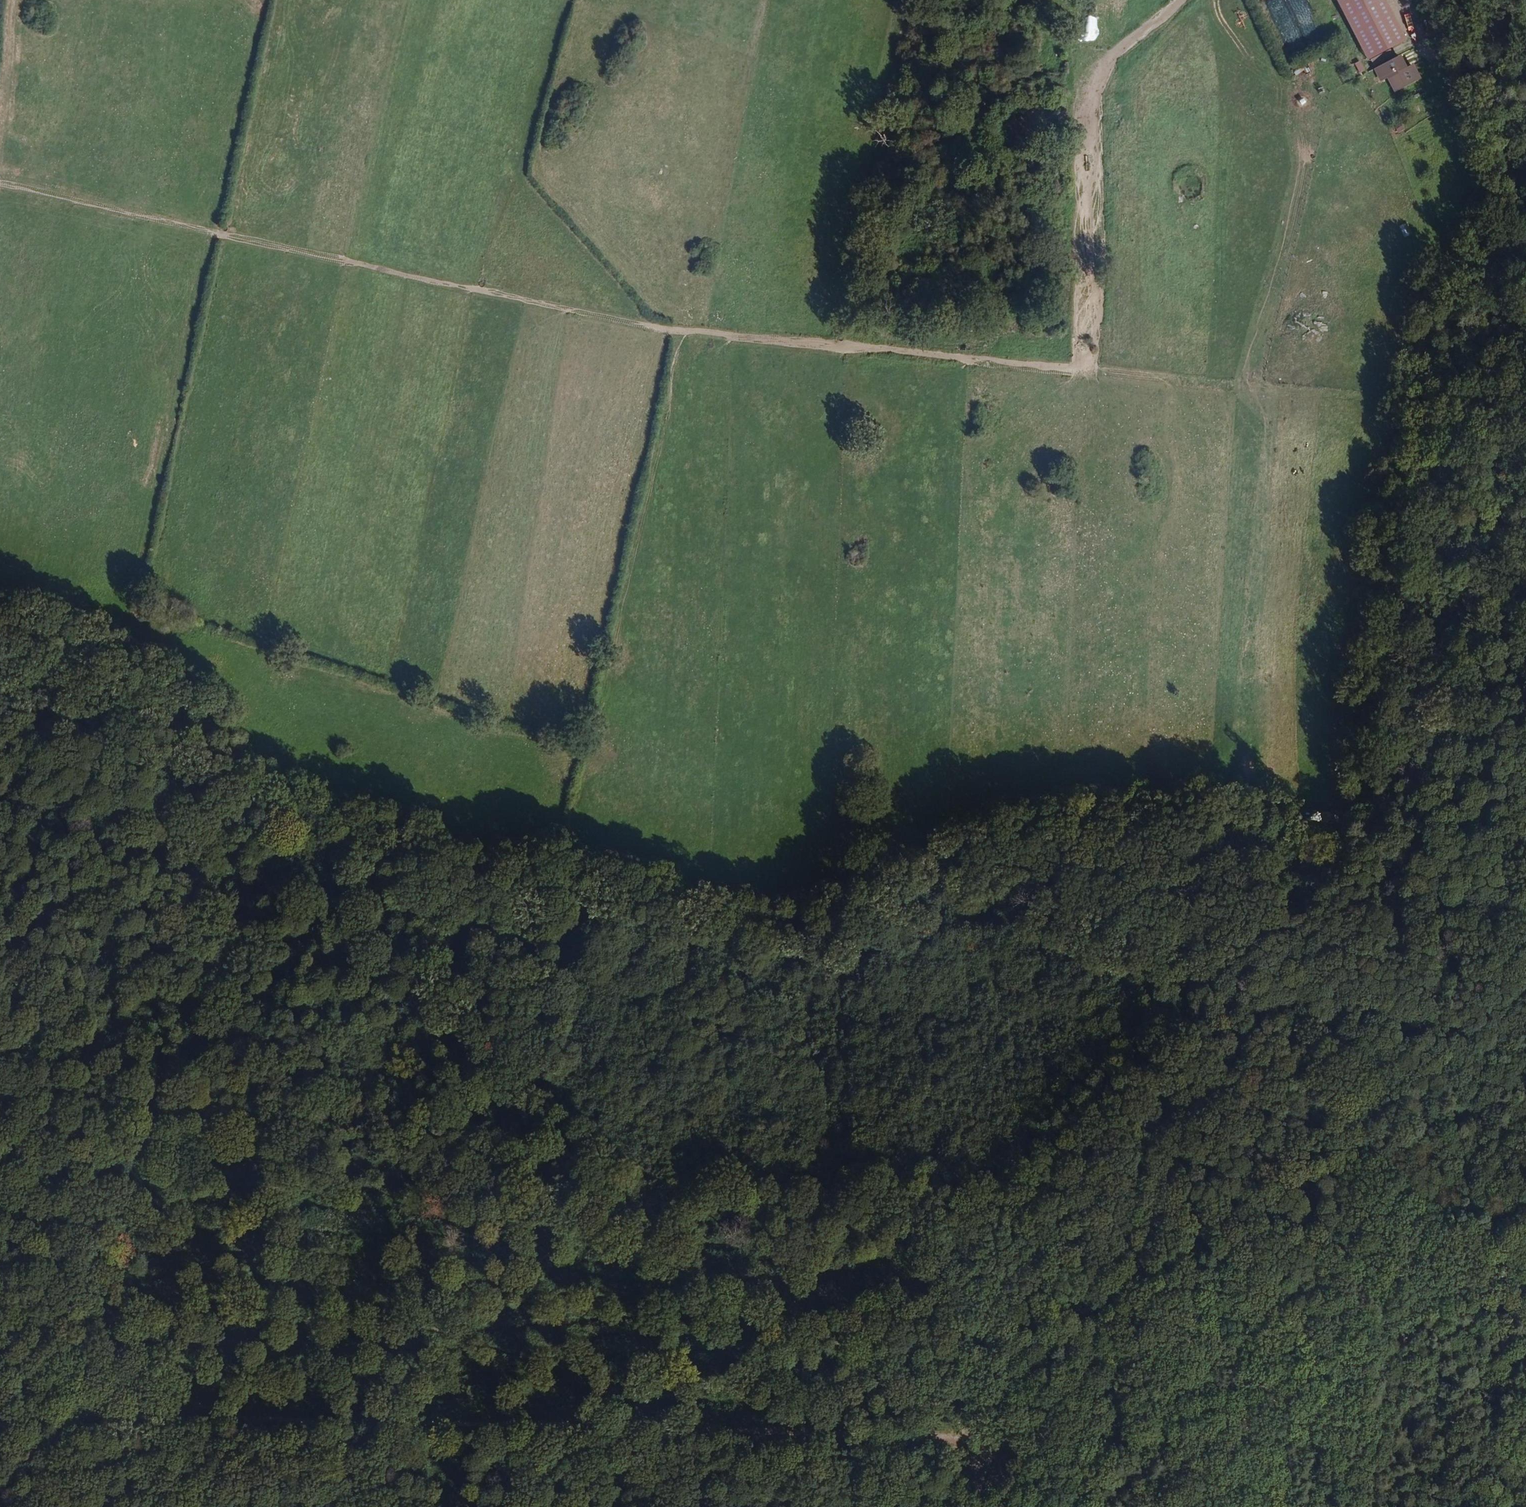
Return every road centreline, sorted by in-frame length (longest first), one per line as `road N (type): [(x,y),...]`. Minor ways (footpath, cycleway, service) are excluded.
road 1 (track): [(0,1414),(967,1434)]
road 2 (track): [(1487,192),(1477,224),(1451,253),(1431,296),(1369,580),(1363,816)]
road 3 (track): [(1308,1435),(967,1434)]
road 4 (track): [(0,831),(120,824)]

